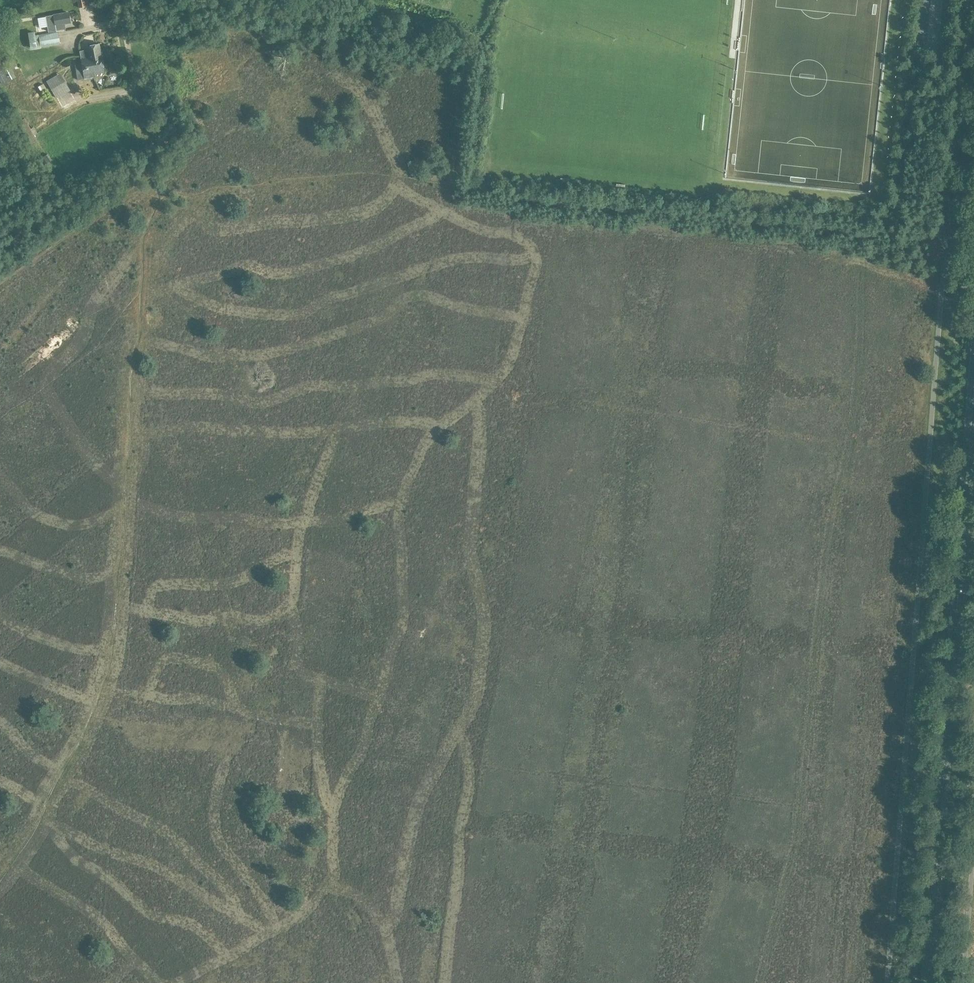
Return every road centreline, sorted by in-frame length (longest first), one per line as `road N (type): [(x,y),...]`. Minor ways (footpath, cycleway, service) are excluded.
road 1 (secondary): [(925,982),(973,384)]

